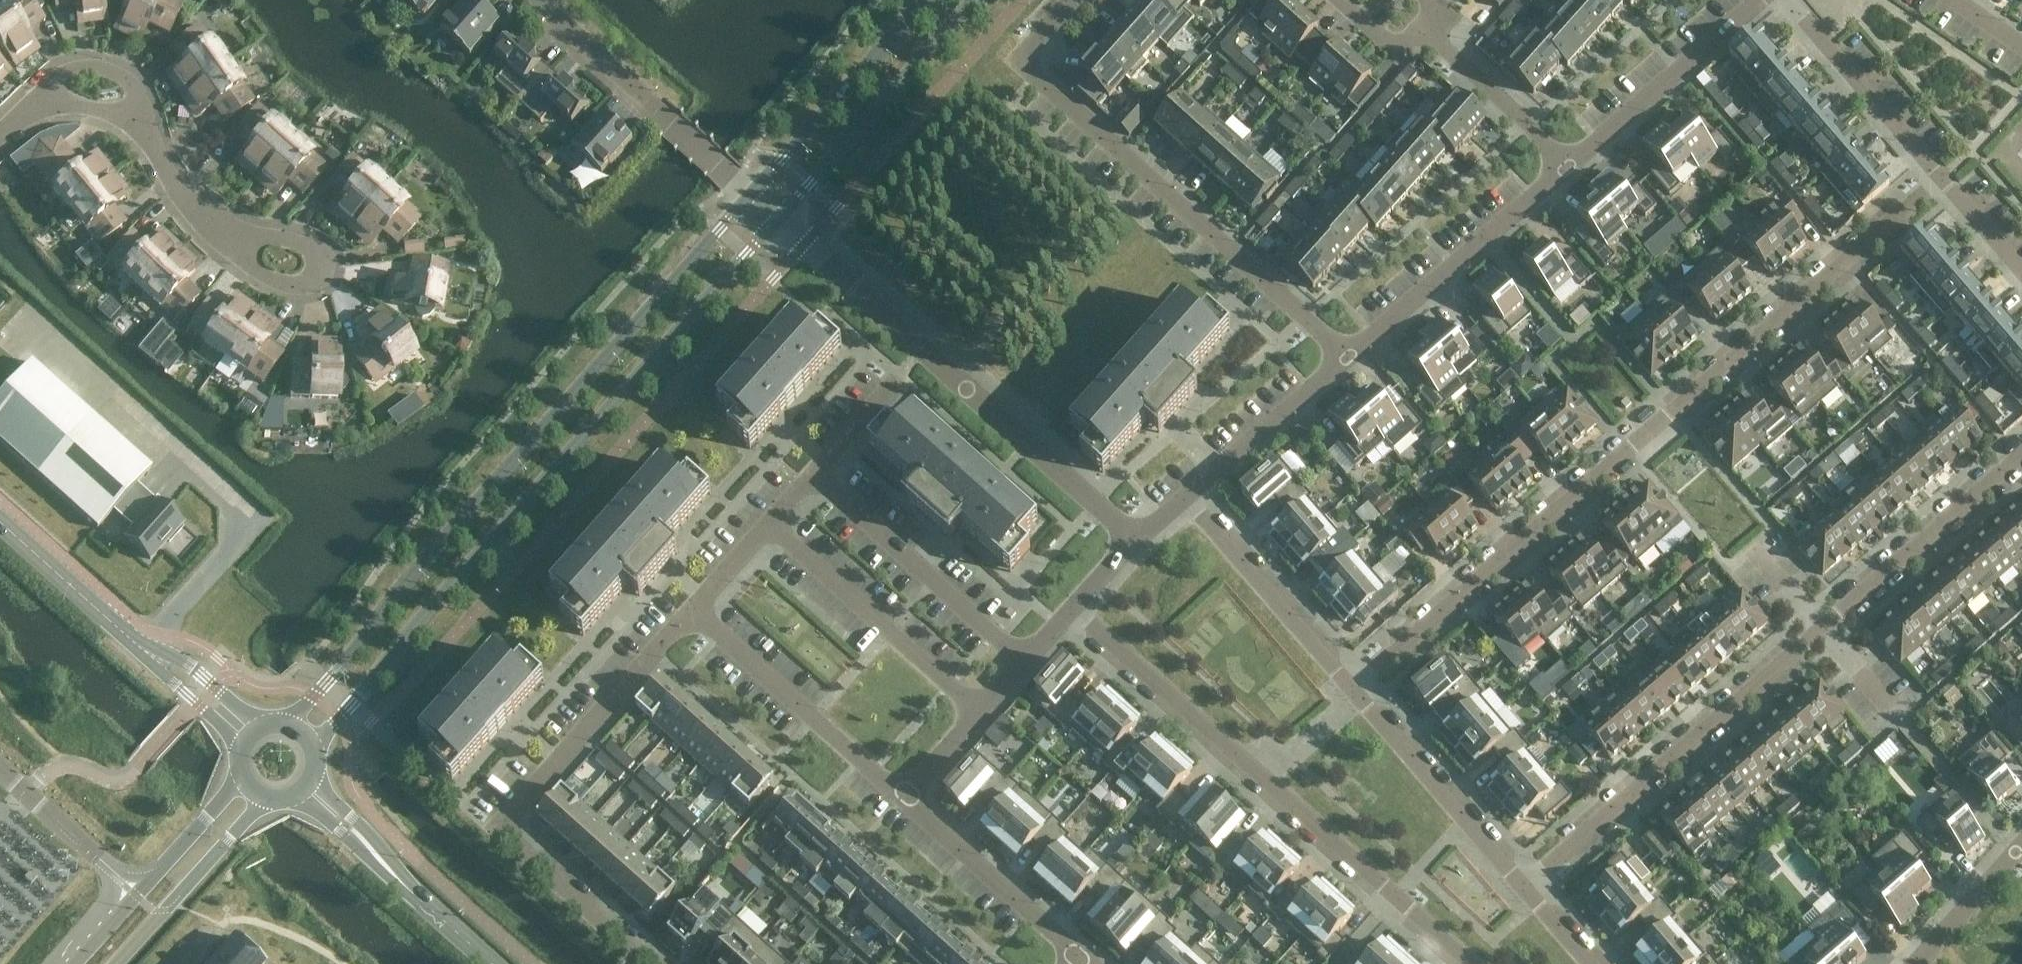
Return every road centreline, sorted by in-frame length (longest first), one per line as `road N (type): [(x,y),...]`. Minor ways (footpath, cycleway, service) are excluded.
road 1 (residential): [(1353,687),(1940,178)]
road 2 (tertiary): [(310,746),(780,219)]
road 3 (tertiary): [(752,193),(289,726)]
road 4 (residential): [(1522,882),(2021,456)]
road 5 (residential): [(1075,608),(1470,963)]
road 6 (residential): [(1347,358),(1019,56),(1070,0)]
road 7 (residential): [(655,963),(501,827),(693,612)]
road 8 (residential): [(780,219),(1135,538)]
road 9 (unclassified): [(254,732),(142,648),(0,521)]
road 10 (tertiary): [(780,219),(975,0)]
road 11 (residential): [(1347,358),(1568,166)]
road 12 (residential): [(538,0),(752,193)]
road 13 (residential): [(774,517),(983,711)]
road 14 (residential): [(812,474),(1026,661)]
road 15 (residential): [(693,612),(905,798)]
road 16 (tertiary): [(495,963),(305,784)]
road 17 (tertiary): [(927,0),(752,193)]
road 18 (residential): [(1522,882),(1353,687)]
road 19 (residential): [(1568,166),(1763,0)]
road 20 (residential): [(1353,687),(1187,500)]
road 21 (residential): [(905,798),(1079,956)]
road 22 (residential): [(1787,0),(1940,178)]
road 23 (tertiary): [(115,963),(267,797)]
road 24 (residential): [(1187,500),(1347,358)]
road 25 (residential): [(230,250),(280,289),(320,283),(313,253),(286,239),(260,241)]
road 26 (residential): [(1568,166),(1431,36)]
road 27 (unclassified): [(0,770),(135,892)]
road 28 (residential): [(139,138),(137,93),(109,70),(65,75),(40,107)]
road 29 (residential): [(1917,963),(2021,841)]
road 30 (tertiary): [(242,775),(135,892)]
road 31 (residential): [(812,474),(907,364)]
road 32 (residential): [(139,138),(230,250)]
road 33 (residential): [(1940,178),(2021,275)]
road 34 (residential): [(693,612),(774,517)]

